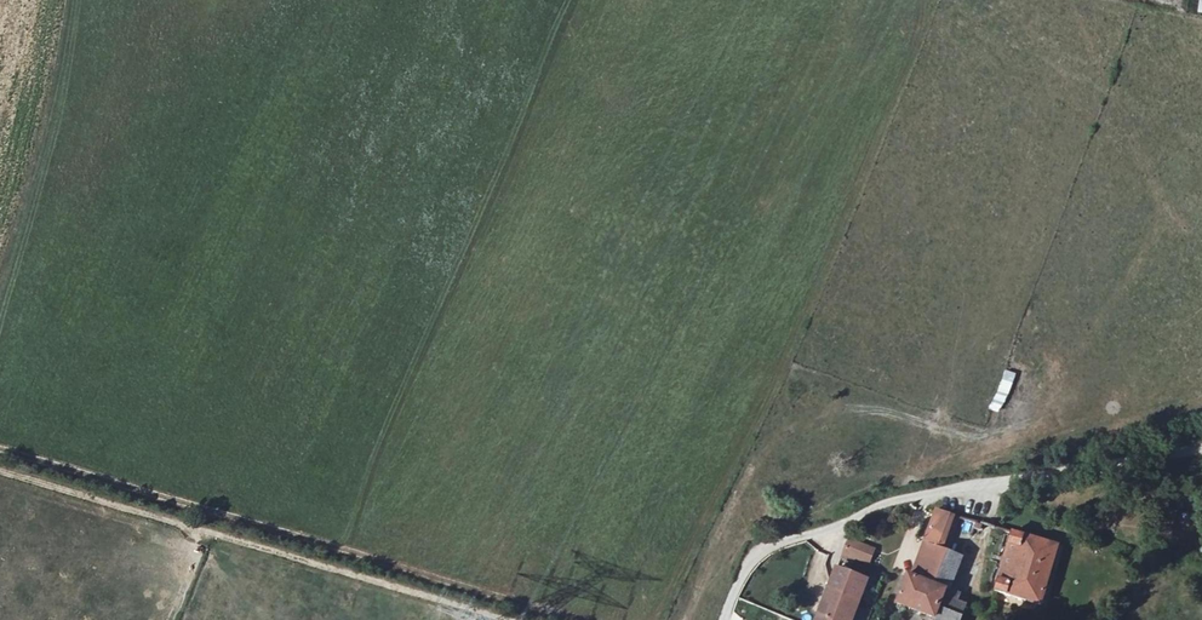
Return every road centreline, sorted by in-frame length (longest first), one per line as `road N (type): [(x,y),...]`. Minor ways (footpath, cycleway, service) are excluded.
road 1 (track): [(581,619),(0,451)]

